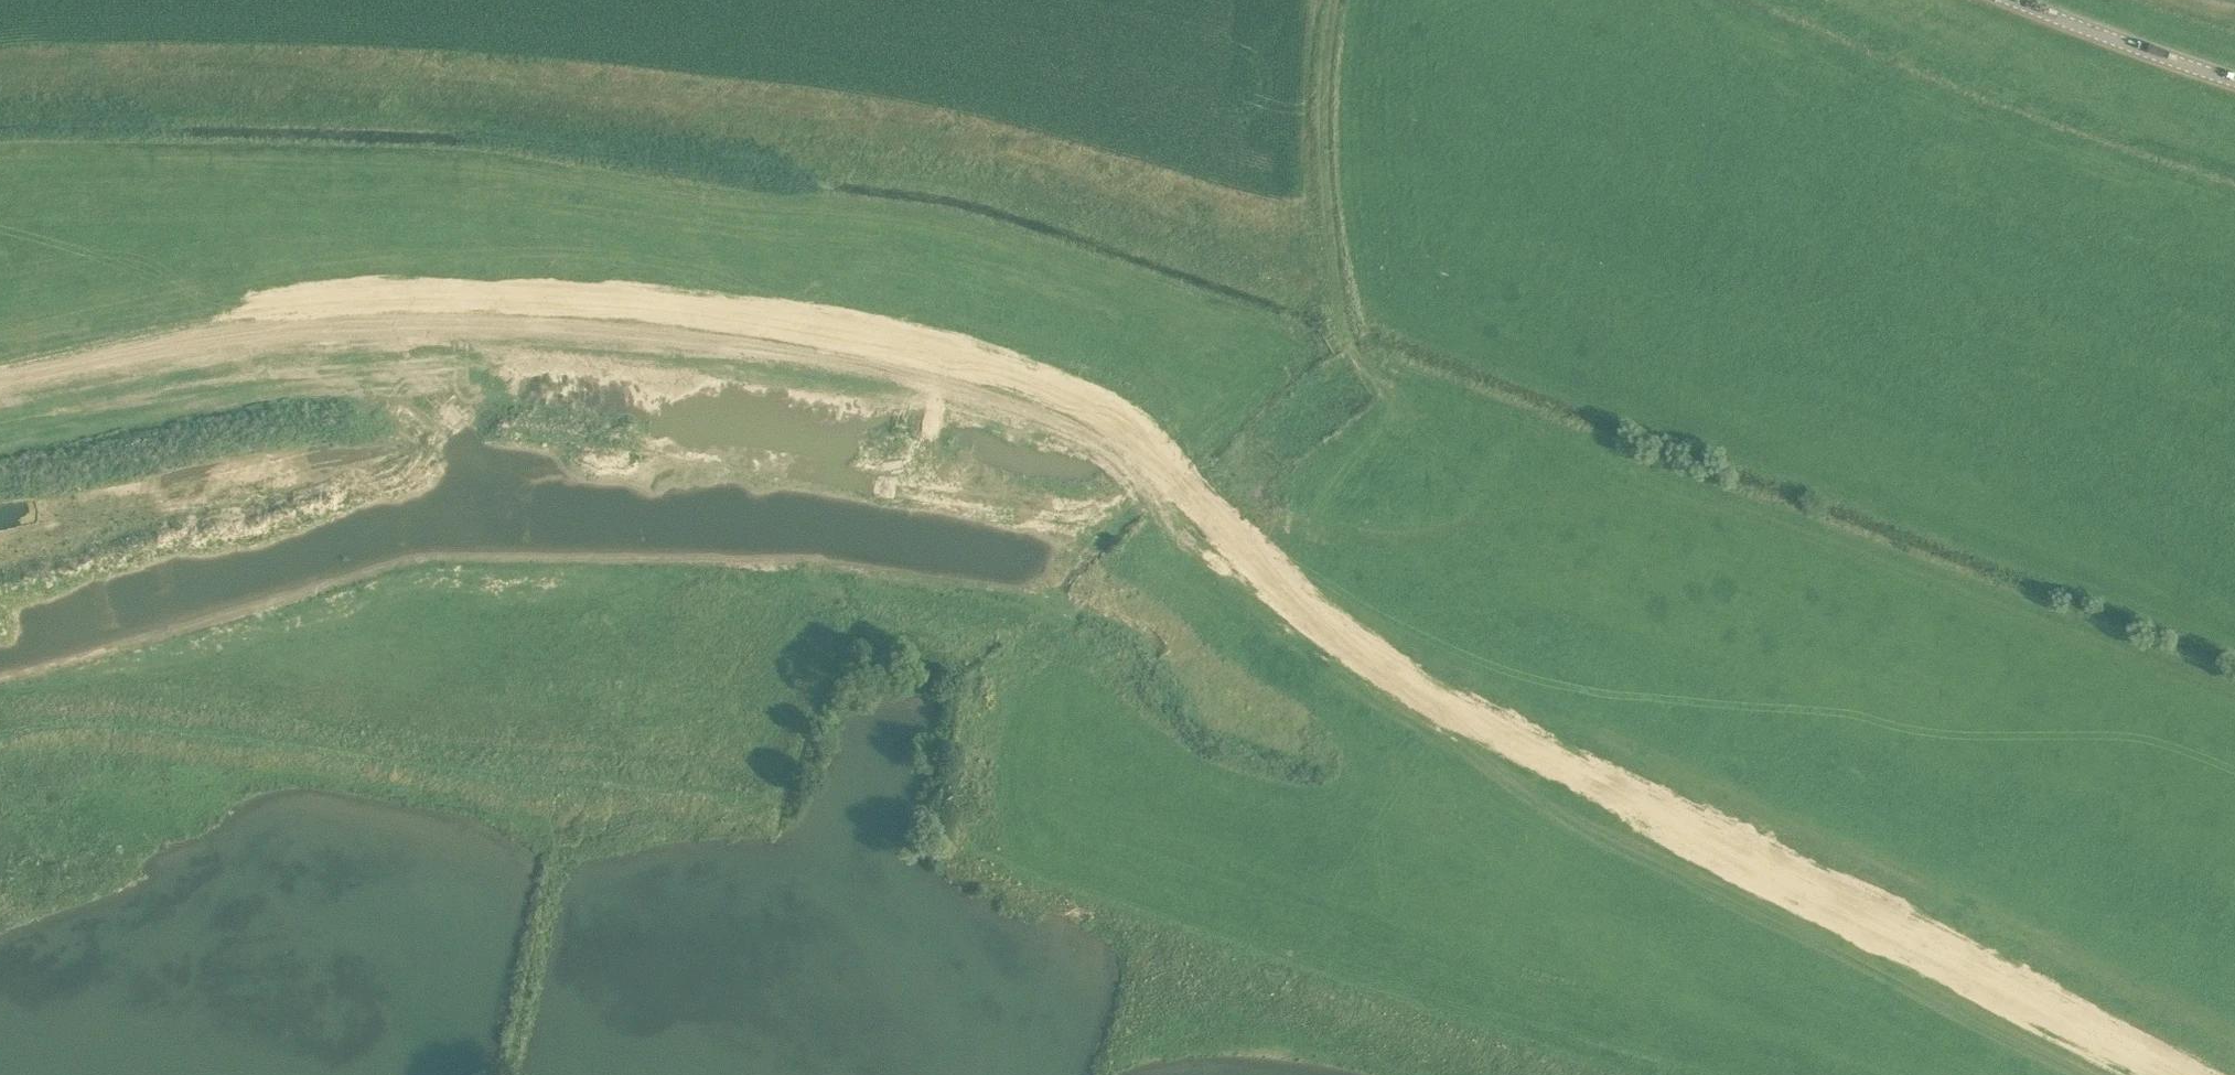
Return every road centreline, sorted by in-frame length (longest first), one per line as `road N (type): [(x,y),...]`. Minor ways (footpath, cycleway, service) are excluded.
road 1 (track): [(1343,317),(1328,183),(1336,0)]
road 2 (unclassified): [(2234,82),(2010,0)]

